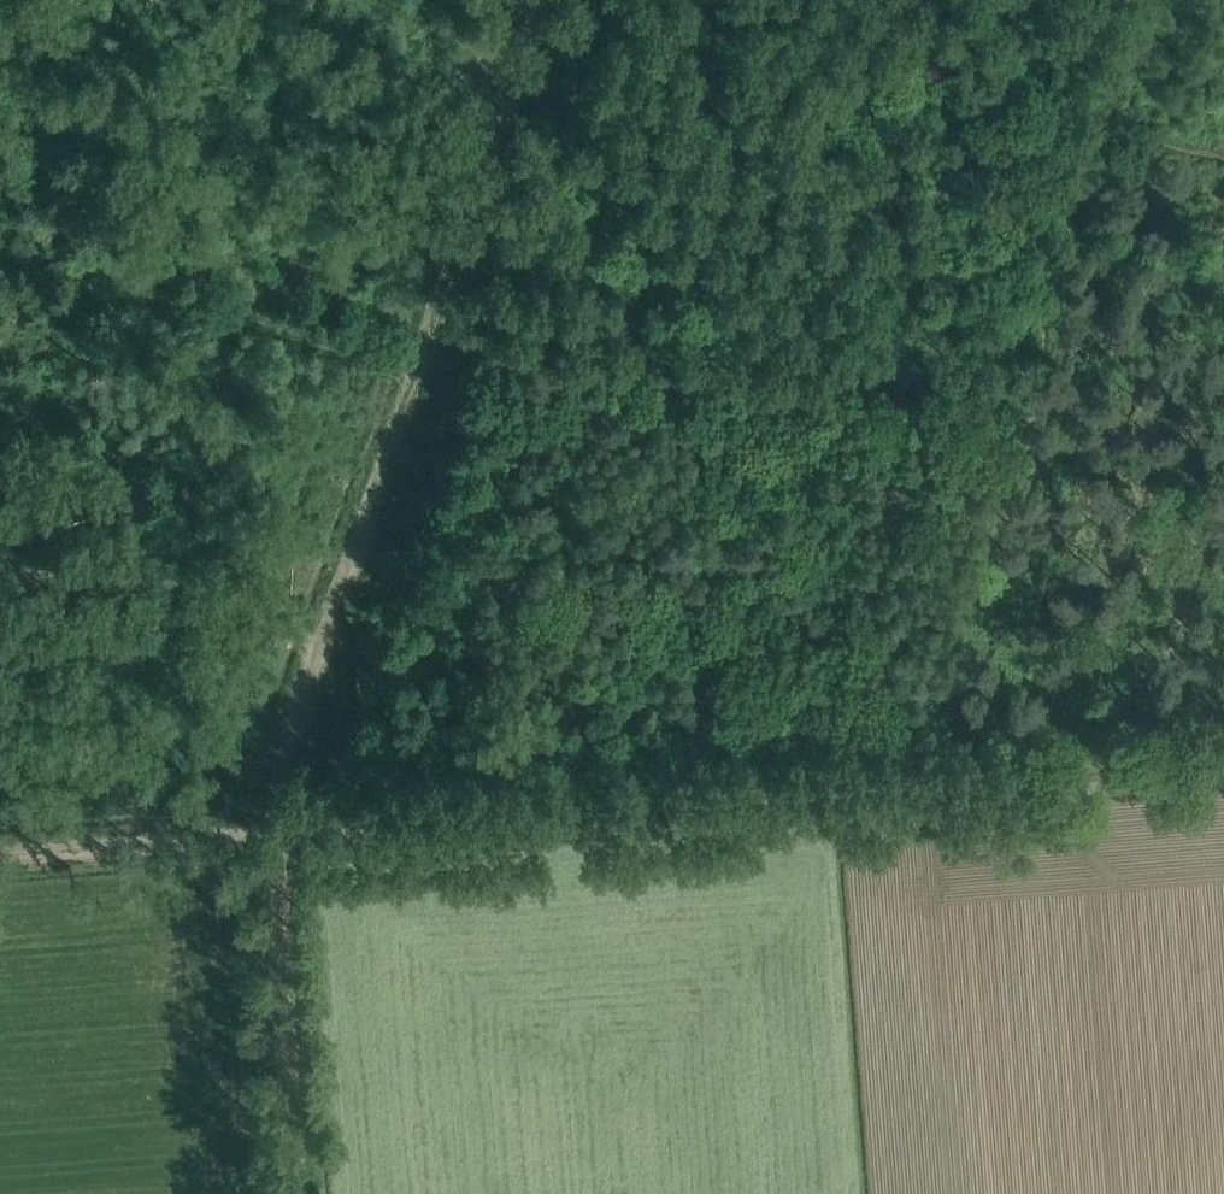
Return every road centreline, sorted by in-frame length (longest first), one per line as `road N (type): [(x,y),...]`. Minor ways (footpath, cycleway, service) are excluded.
road 1 (track): [(314,1193),(286,830),(554,0)]
road 2 (track): [(1223,765),(0,853)]

